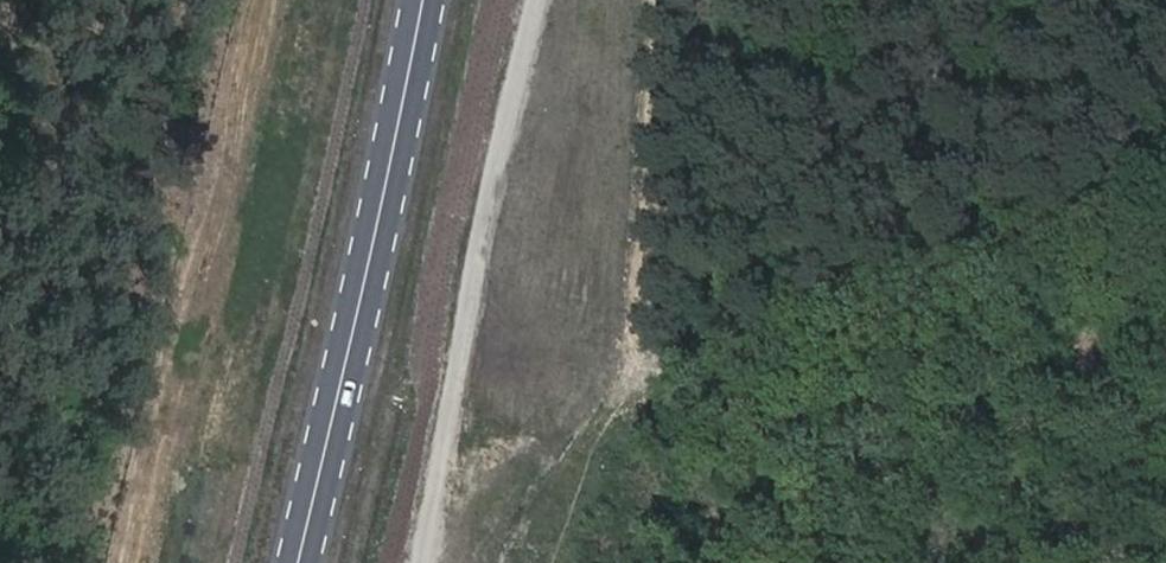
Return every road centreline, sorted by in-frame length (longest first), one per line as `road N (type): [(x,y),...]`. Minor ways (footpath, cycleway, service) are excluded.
road 1 (primary): [(303,562),(428,0)]
road 2 (track): [(1165,185),(693,380)]

